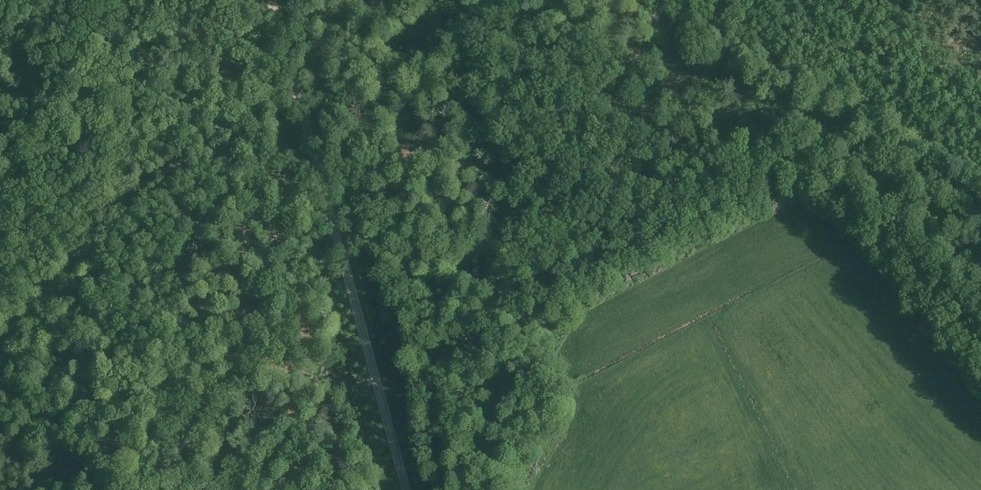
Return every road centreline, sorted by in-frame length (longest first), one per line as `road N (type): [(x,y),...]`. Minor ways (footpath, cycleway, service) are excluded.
road 1 (track): [(407,489),(271,0)]
road 2 (track): [(0,354),(109,489)]

